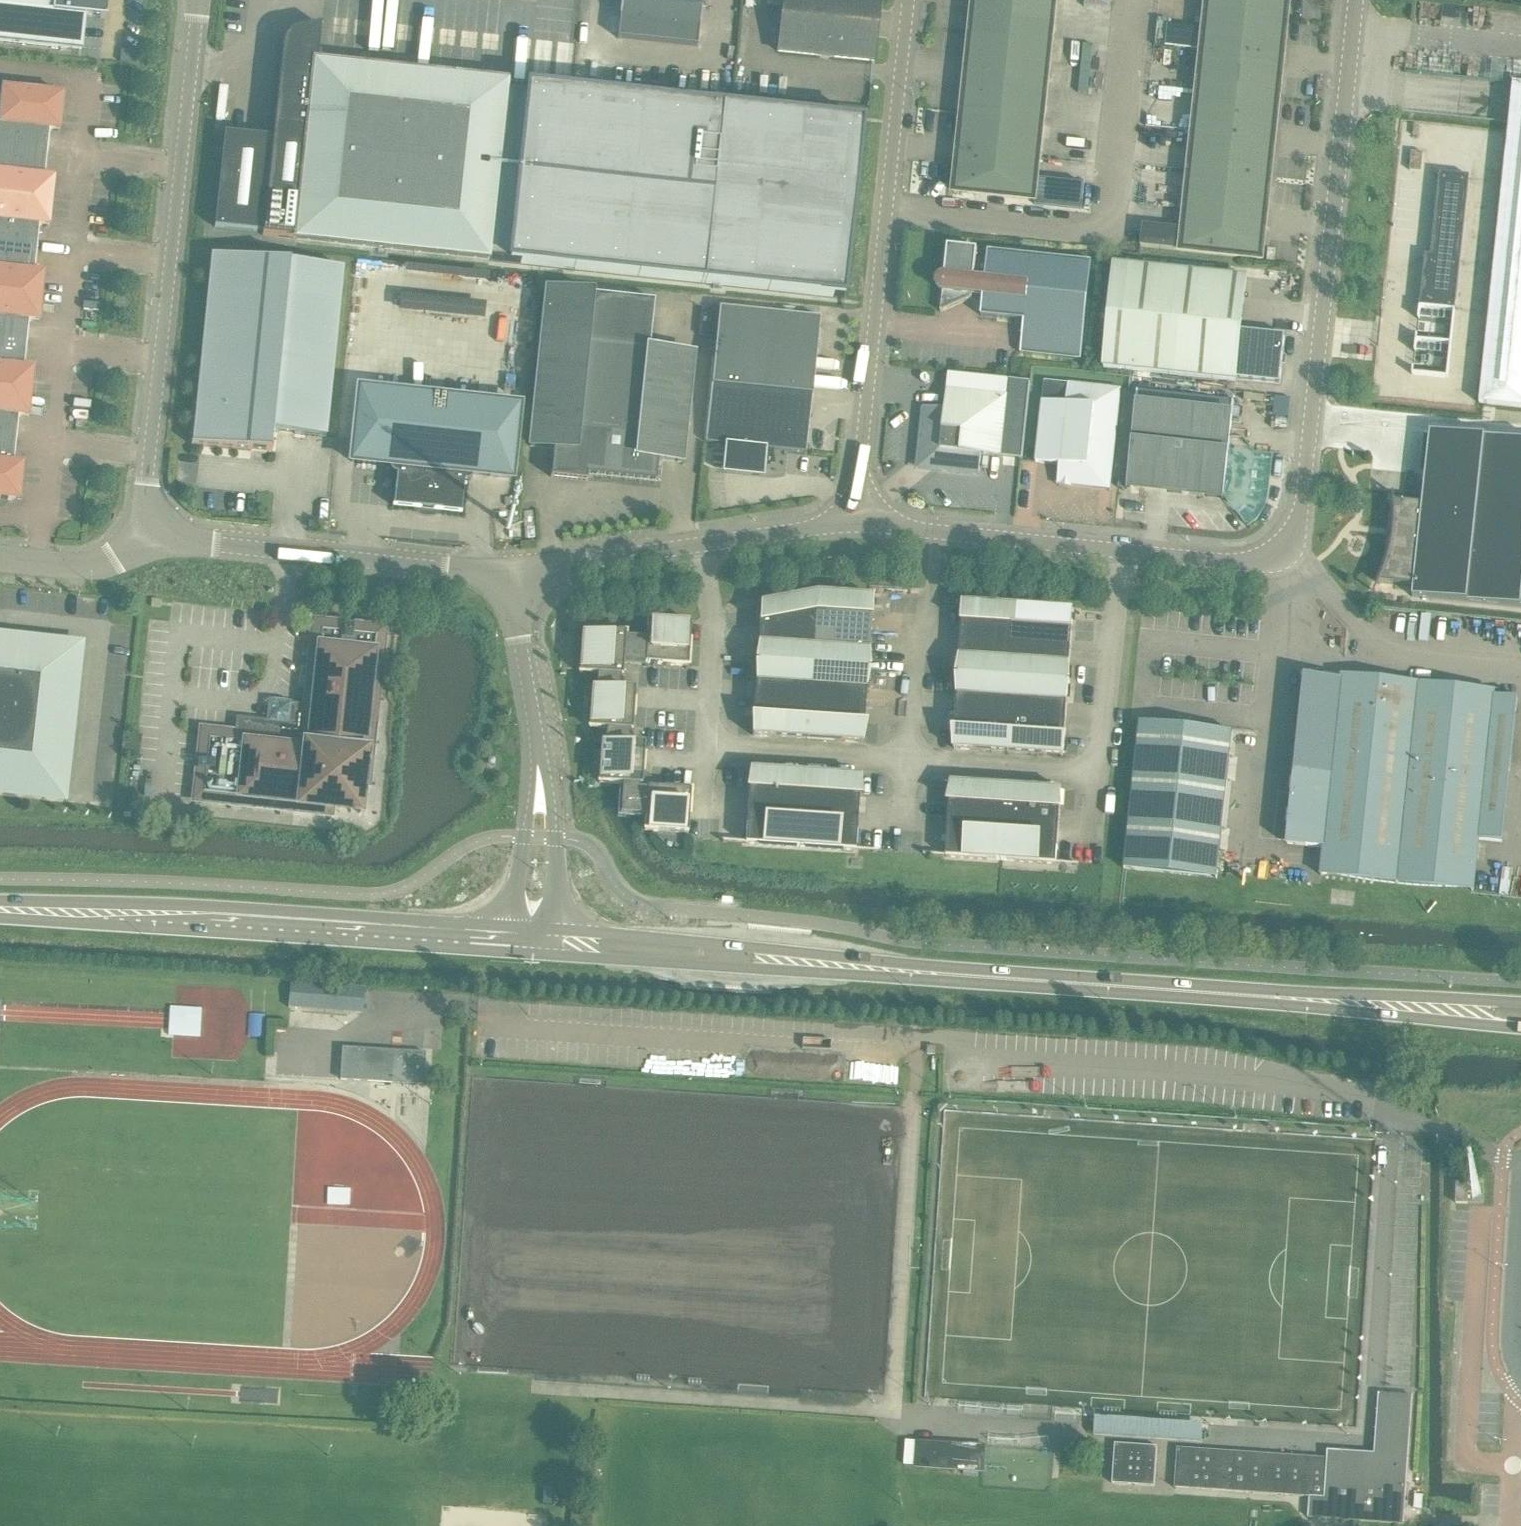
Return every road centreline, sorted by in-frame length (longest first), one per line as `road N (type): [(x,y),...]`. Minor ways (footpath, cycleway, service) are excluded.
road 1 (unclassified): [(1121,551),(1244,563),(1281,555),(1304,517),(1356,0)]
road 2 (secondary): [(1385,1006),(835,967)]
road 3 (unclassified): [(164,524),(150,504),(149,474),(198,0)]
road 4 (unclassified): [(859,521),(912,0)]
road 5 (secondary): [(0,911),(514,940)]
road 6 (unclassified): [(512,578),(198,540),(164,524)]
road 7 (secondary): [(835,967),(729,944),(560,929)]
road 8 (secondary): [(560,955),(768,970),(835,967)]
road 9 (unclassified): [(907,760),(936,531)]
road 10 (unclassified): [(1097,776),(1121,551)]
road 11 (unclassified): [(712,742),(711,617),(698,545)]
road 12 (unclassified): [(712,742),(907,760)]
road 13 (unclassified): [(907,760),(1097,776)]
road 14 (unclassified): [(512,578),(698,545)]
road 15 (unclassified): [(936,531),(1121,551)]
road 16 (unclassified): [(539,760),(512,578)]
road 17 (unclassified): [(539,760),(514,940)]
road 18 (unclassified): [(164,524),(111,560),(0,555)]
road 19 (unclassified): [(560,929),(557,839),(539,760)]
road 20 (unclassified): [(698,545),(859,521)]
road 21 (secondary): [(1385,1006),(1520,1029)]
road 22 (secondary): [(1520,1004),(1385,1006)]
road 23 (unclassified): [(1520,1238),(1515,1341),(1520,1370)]

